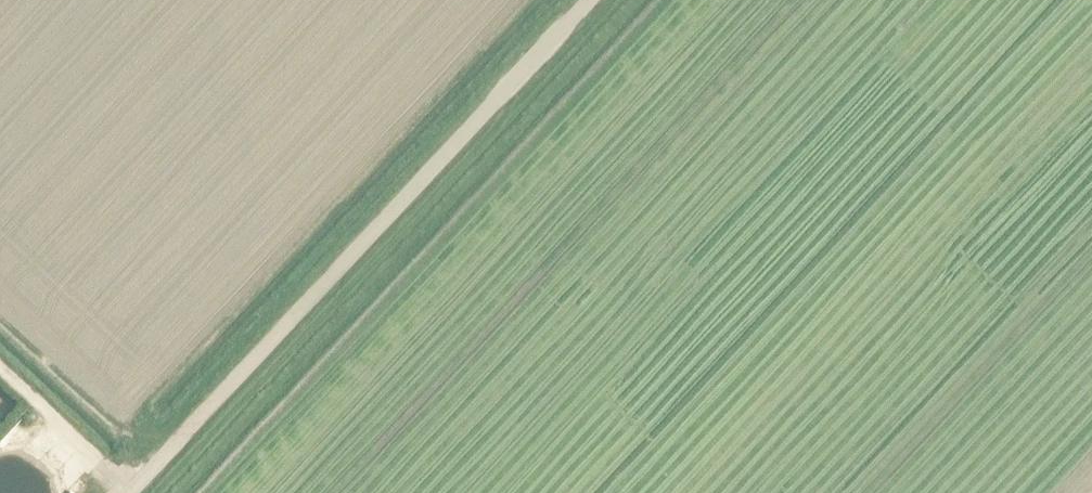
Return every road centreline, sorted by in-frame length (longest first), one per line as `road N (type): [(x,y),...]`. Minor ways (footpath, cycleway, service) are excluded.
road 1 (unclassified): [(122,492),(585,0)]

